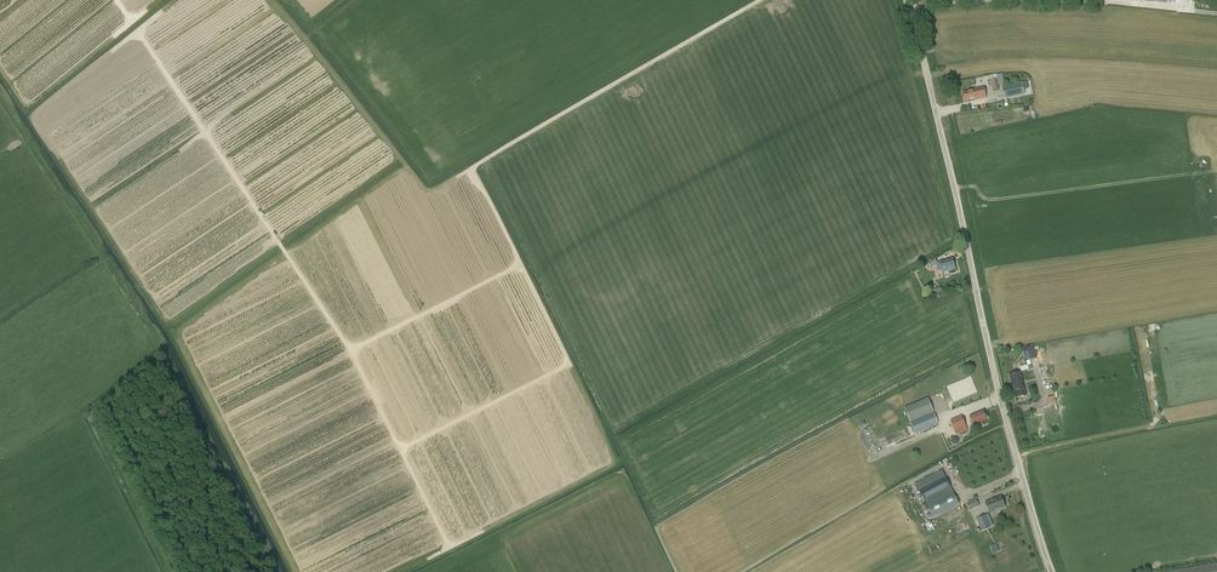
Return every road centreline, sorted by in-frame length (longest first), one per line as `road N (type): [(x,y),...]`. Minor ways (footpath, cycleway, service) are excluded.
road 1 (unclassified): [(1052,571),(1017,460),(905,0)]

